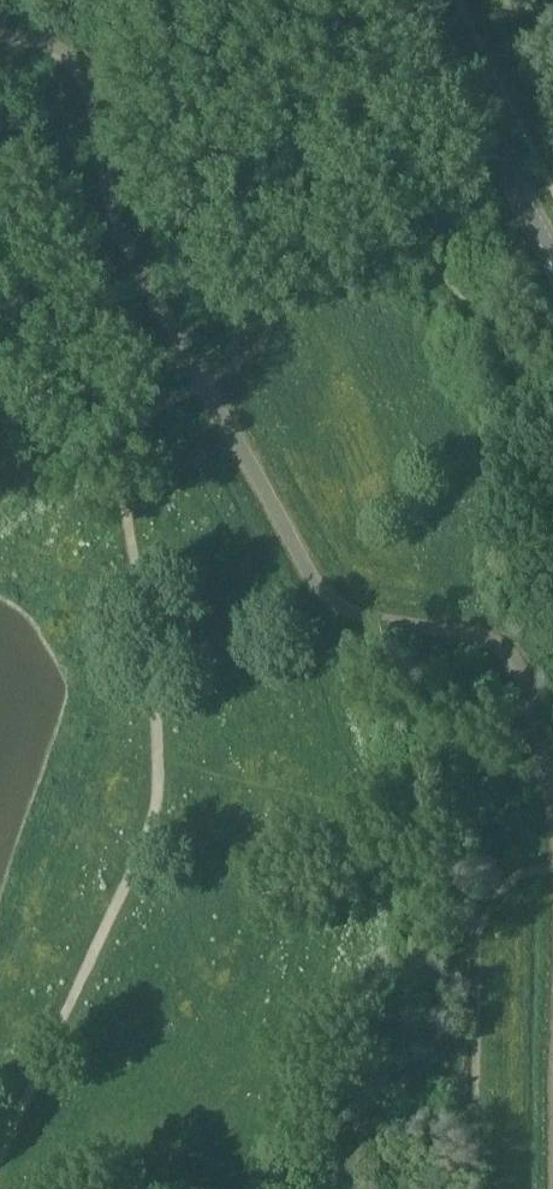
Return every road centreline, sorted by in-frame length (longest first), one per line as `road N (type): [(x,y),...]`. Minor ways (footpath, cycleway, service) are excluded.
road 1 (unclassified): [(552,258),(416,0)]
road 2 (track): [(448,0),(552,202)]

